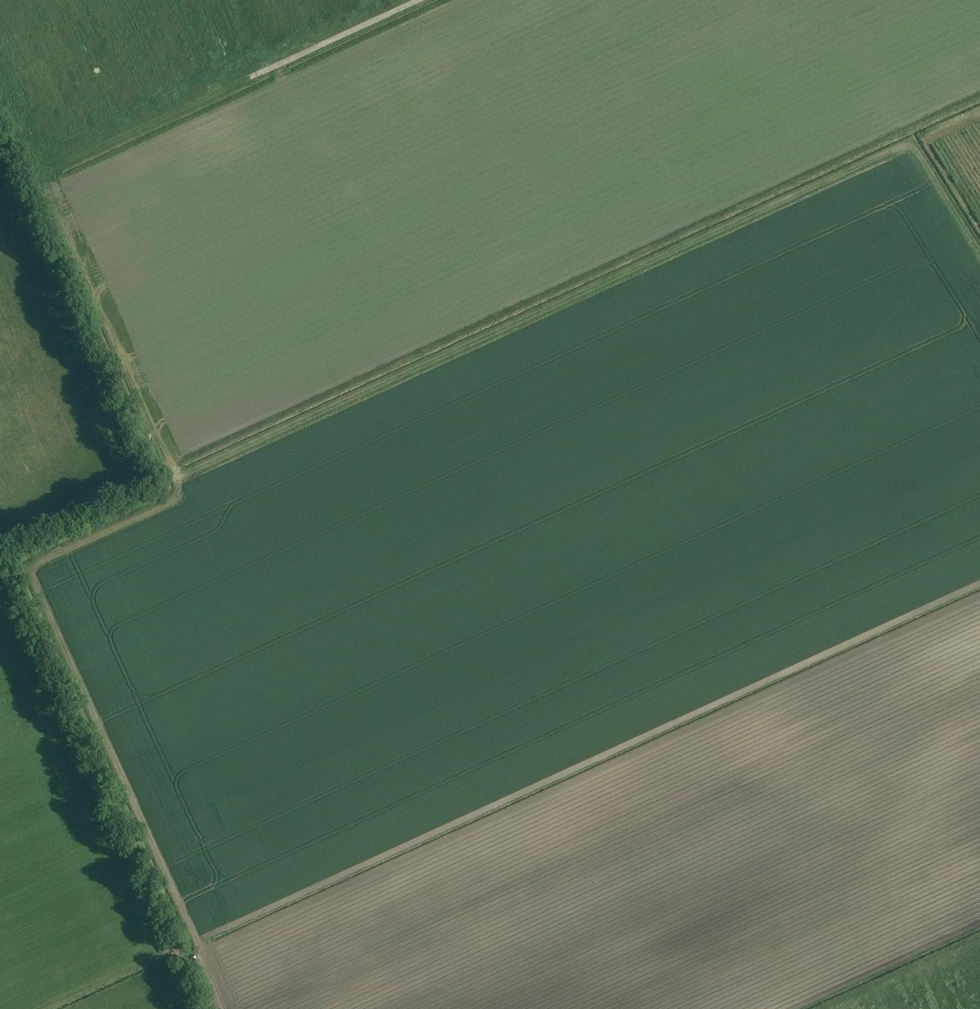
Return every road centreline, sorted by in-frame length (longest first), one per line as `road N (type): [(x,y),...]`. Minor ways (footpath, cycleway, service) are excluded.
road 1 (track): [(223,1008),(28,572)]

